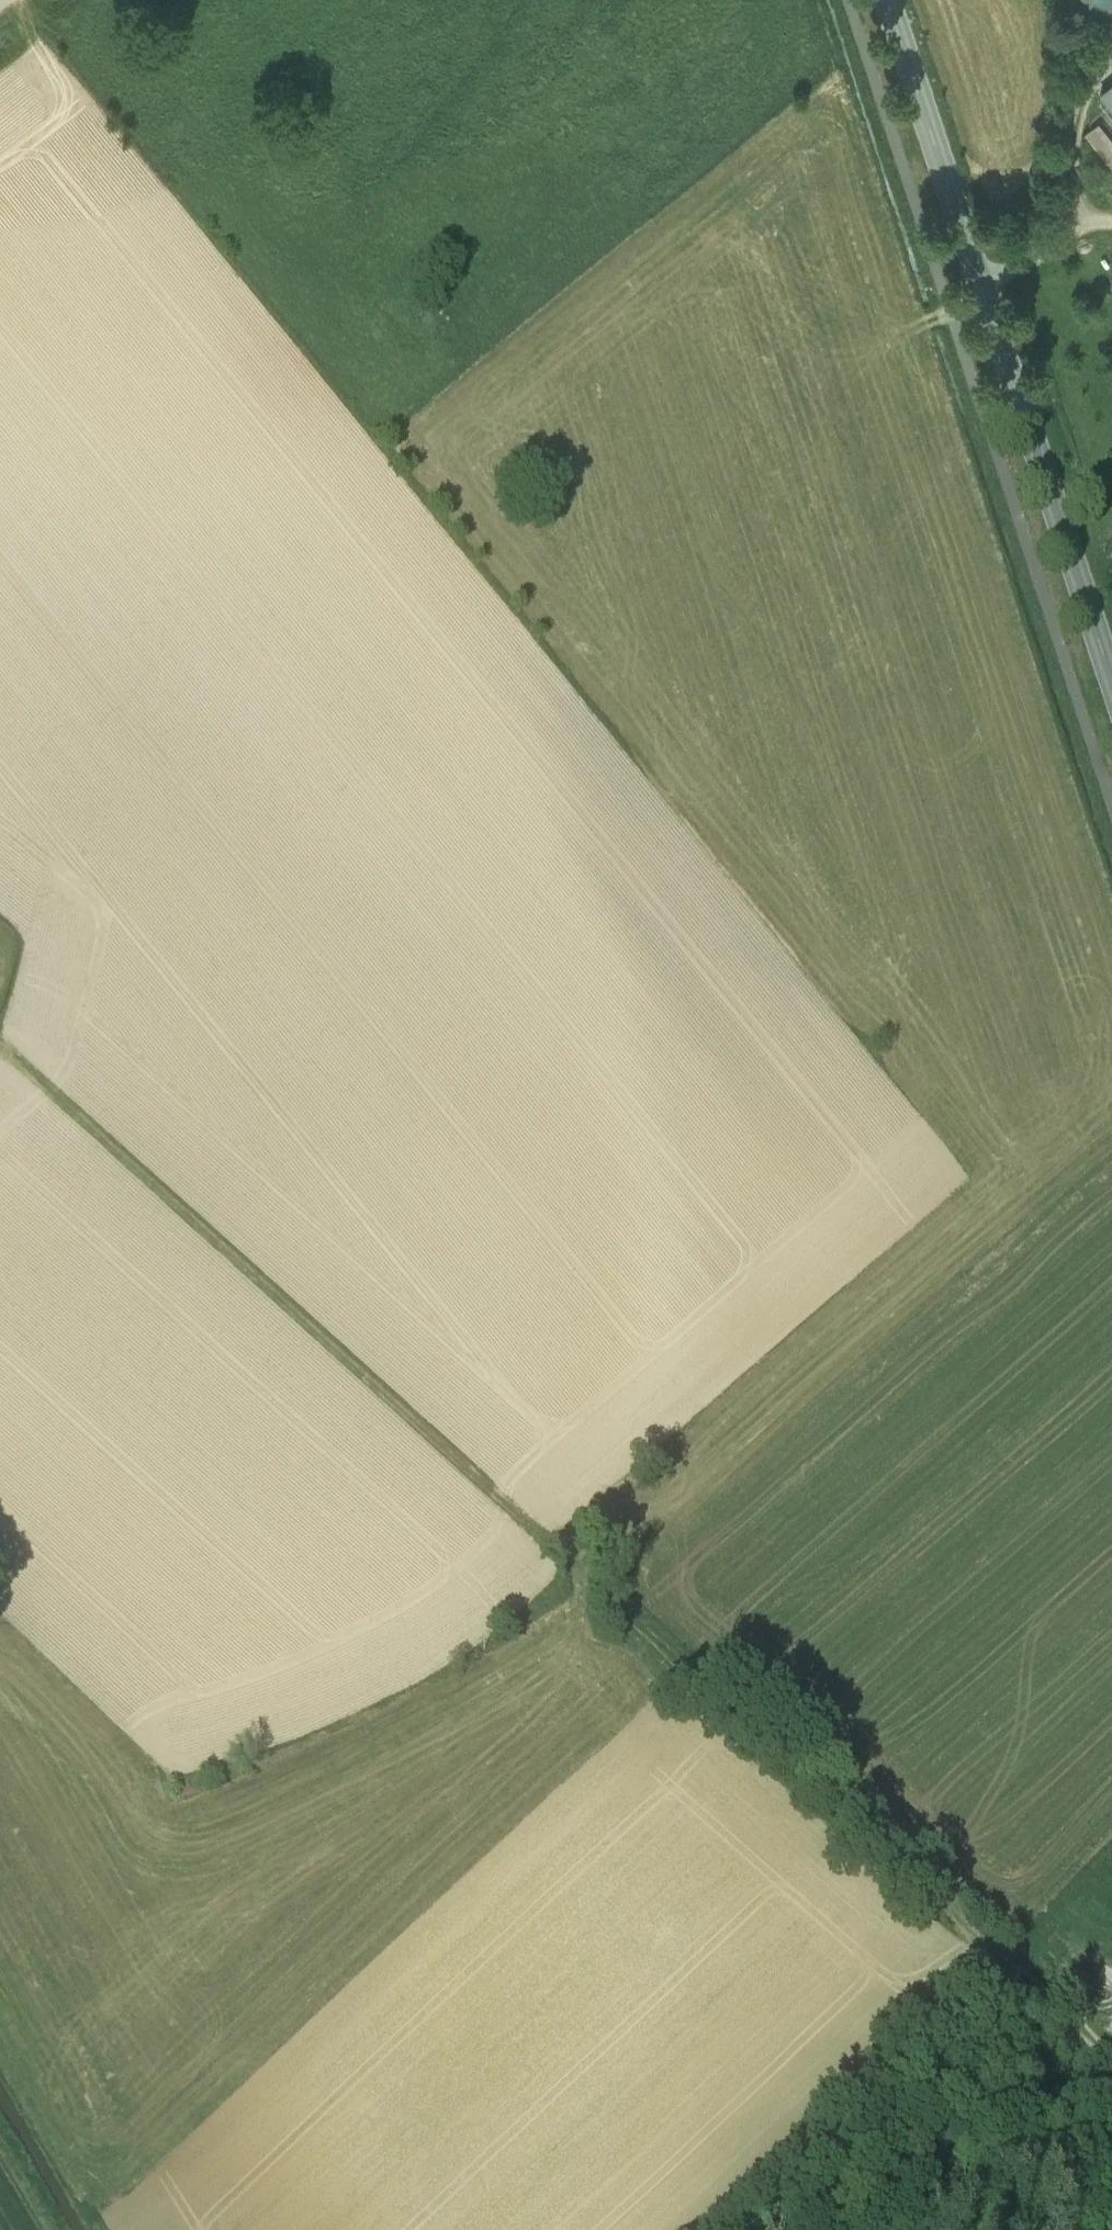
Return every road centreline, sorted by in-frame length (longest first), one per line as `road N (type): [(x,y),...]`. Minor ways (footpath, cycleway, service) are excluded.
road 1 (track): [(0,1046),(1111,2054)]
road 2 (tertiary): [(887,0),(1111,685)]

